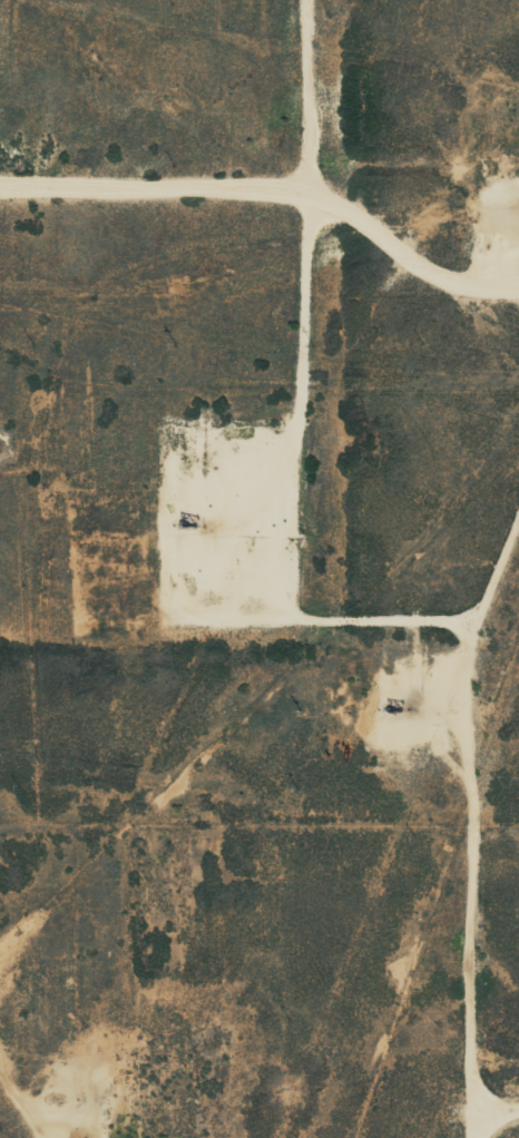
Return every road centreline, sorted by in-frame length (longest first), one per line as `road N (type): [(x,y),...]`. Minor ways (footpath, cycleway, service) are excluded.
road 1 (residential): [(429,228),(339,337),(150,743),(112,862),(108,1007),(117,1118)]
road 2 (residential): [(0,153),(305,164),(480,254),(518,252)]
road 3 (residential): [(134,1137),(101,1100),(0,1109)]

